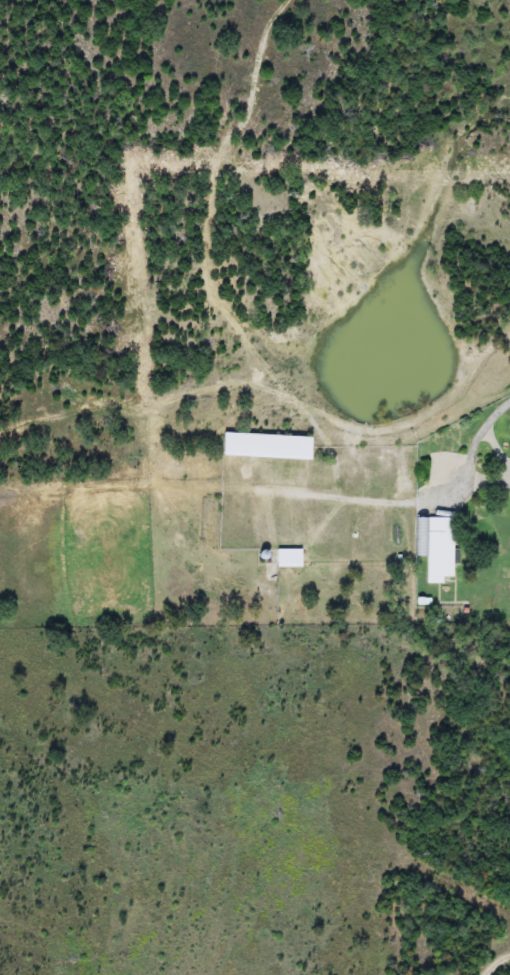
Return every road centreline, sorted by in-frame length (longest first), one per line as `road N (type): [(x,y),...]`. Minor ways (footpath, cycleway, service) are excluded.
road 1 (residential): [(509,404),(484,429),(467,485),(447,499),(311,491)]

